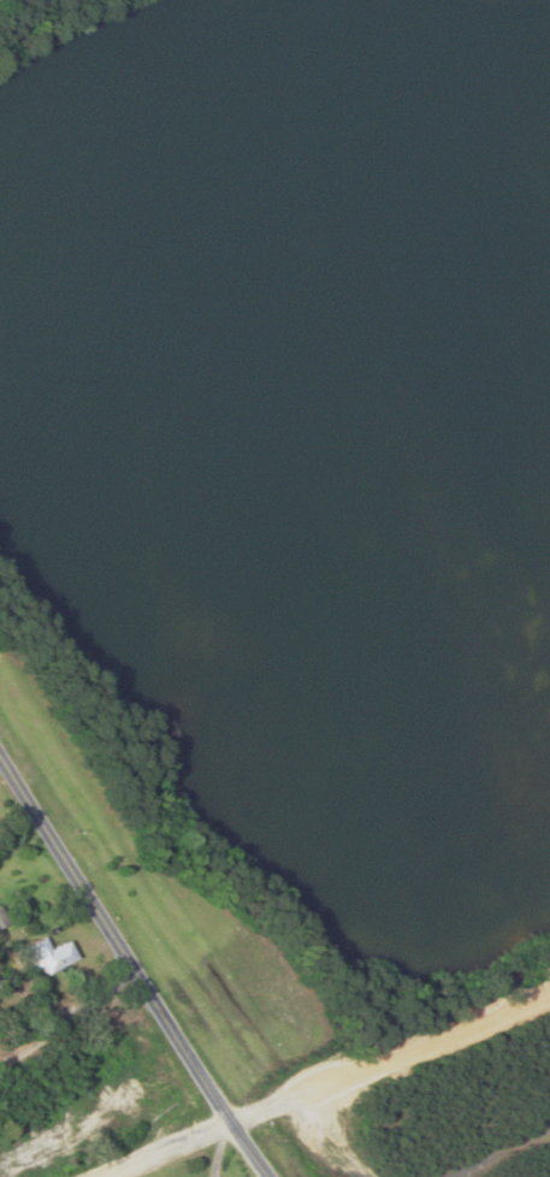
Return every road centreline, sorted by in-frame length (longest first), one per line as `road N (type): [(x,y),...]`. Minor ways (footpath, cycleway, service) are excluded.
road 1 (residential): [(135,974),(0,763)]
road 2 (residential): [(272,1176),(135,974)]
road 3 (residential): [(135,974),(0,1069)]

